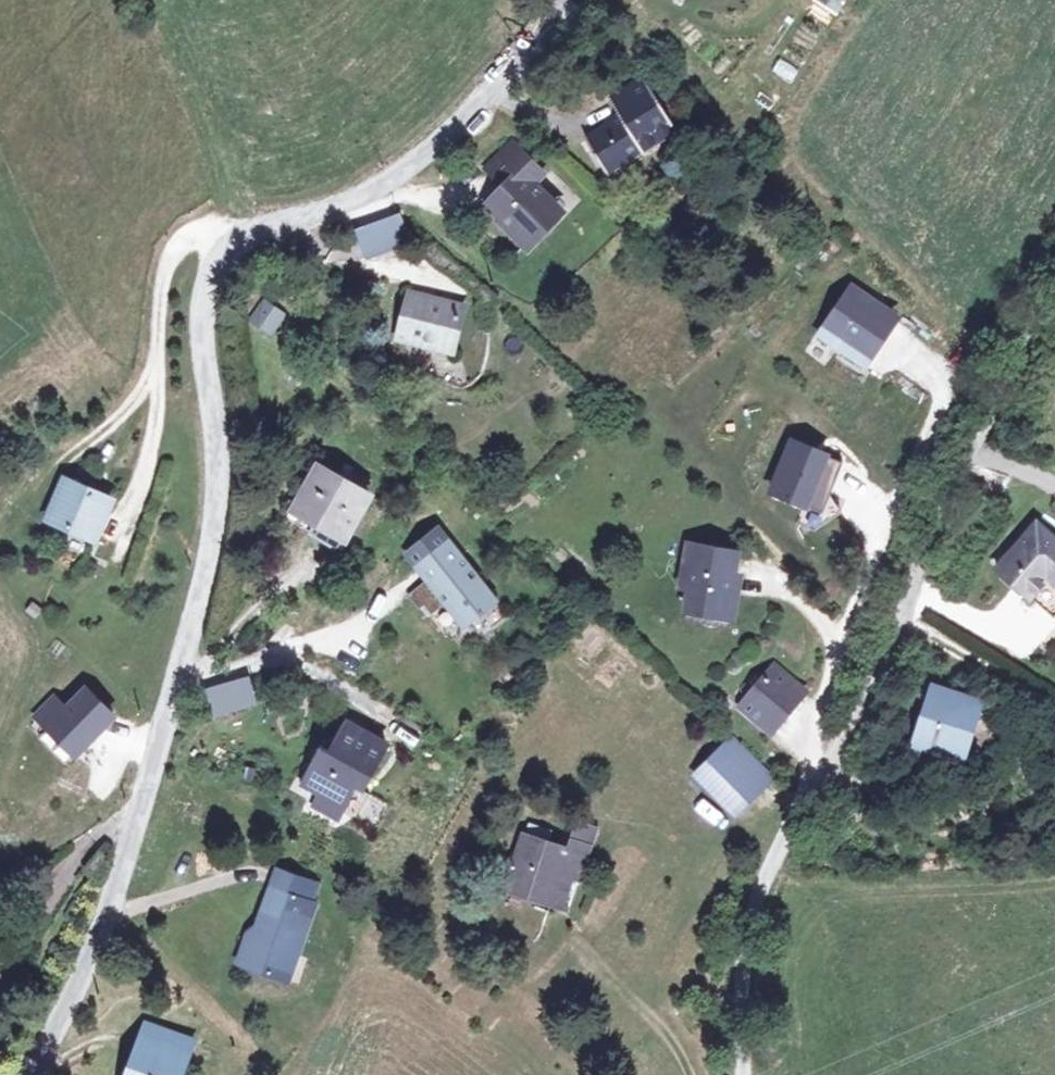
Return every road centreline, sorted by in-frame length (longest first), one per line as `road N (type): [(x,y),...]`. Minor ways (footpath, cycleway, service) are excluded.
road 1 (residential): [(552,0),(492,89),(386,182),(224,244),(211,266),(204,300),(217,458),(207,552),(156,760),(112,896),(80,980),(28,1074)]
road 2 (residential): [(1054,280),(750,923),(745,1074)]

